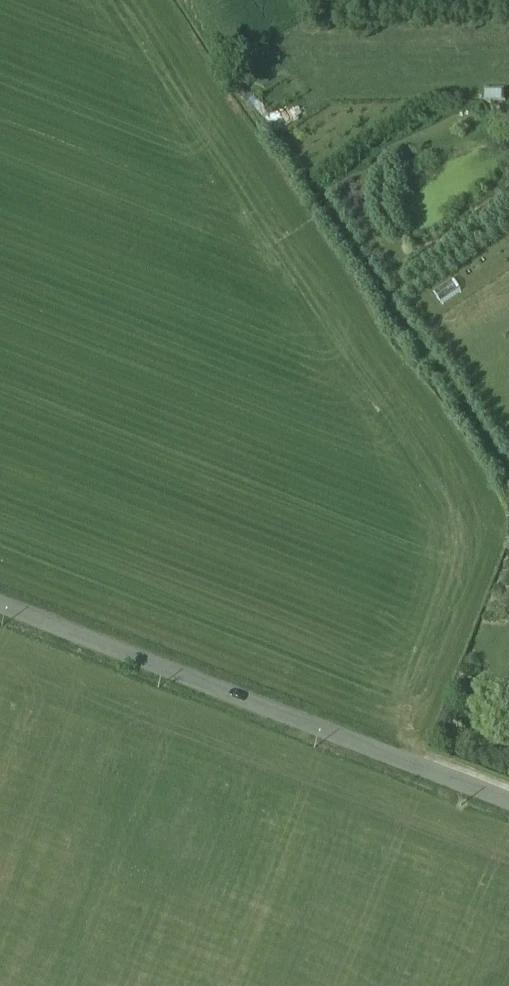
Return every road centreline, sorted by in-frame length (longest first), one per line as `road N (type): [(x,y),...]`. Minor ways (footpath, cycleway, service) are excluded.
road 1 (unclassified): [(0,602),(415,769)]

